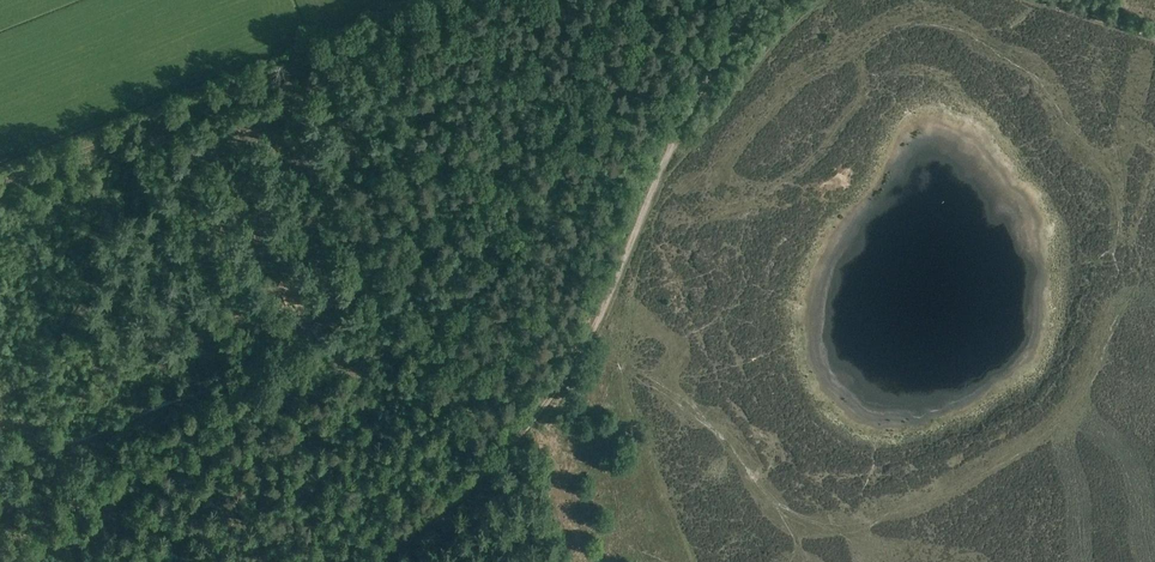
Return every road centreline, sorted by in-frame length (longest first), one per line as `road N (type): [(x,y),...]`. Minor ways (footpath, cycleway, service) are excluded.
road 1 (track): [(364,561),(481,478),(541,413),(601,315),(686,117),(750,0)]
road 2 (track): [(452,0),(0,179)]

